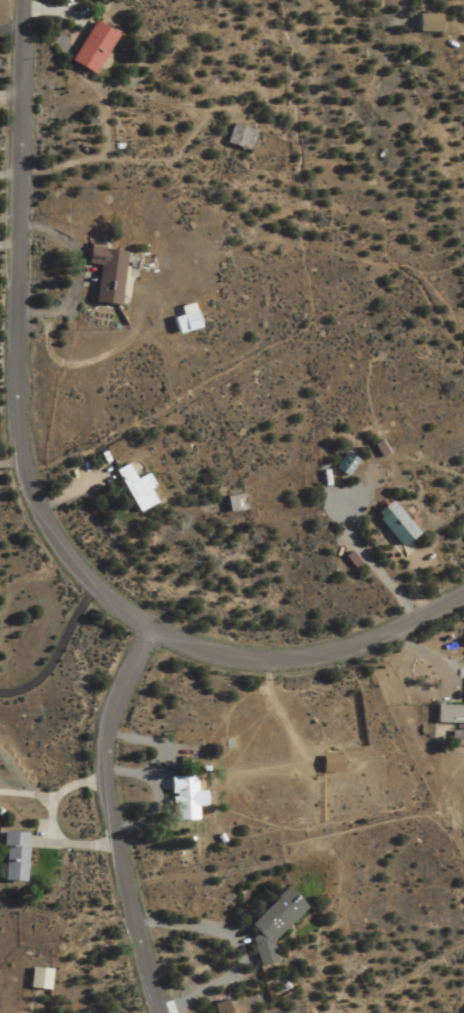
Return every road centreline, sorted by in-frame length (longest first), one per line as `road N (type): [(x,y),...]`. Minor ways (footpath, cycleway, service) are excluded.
road 1 (residential): [(143,624),(67,567),(30,504),(23,0)]
road 2 (residential): [(168,1012),(103,808),(101,741),(143,624)]
road 3 (residential): [(143,624),(245,660),(303,656),(360,643),(463,591)]

